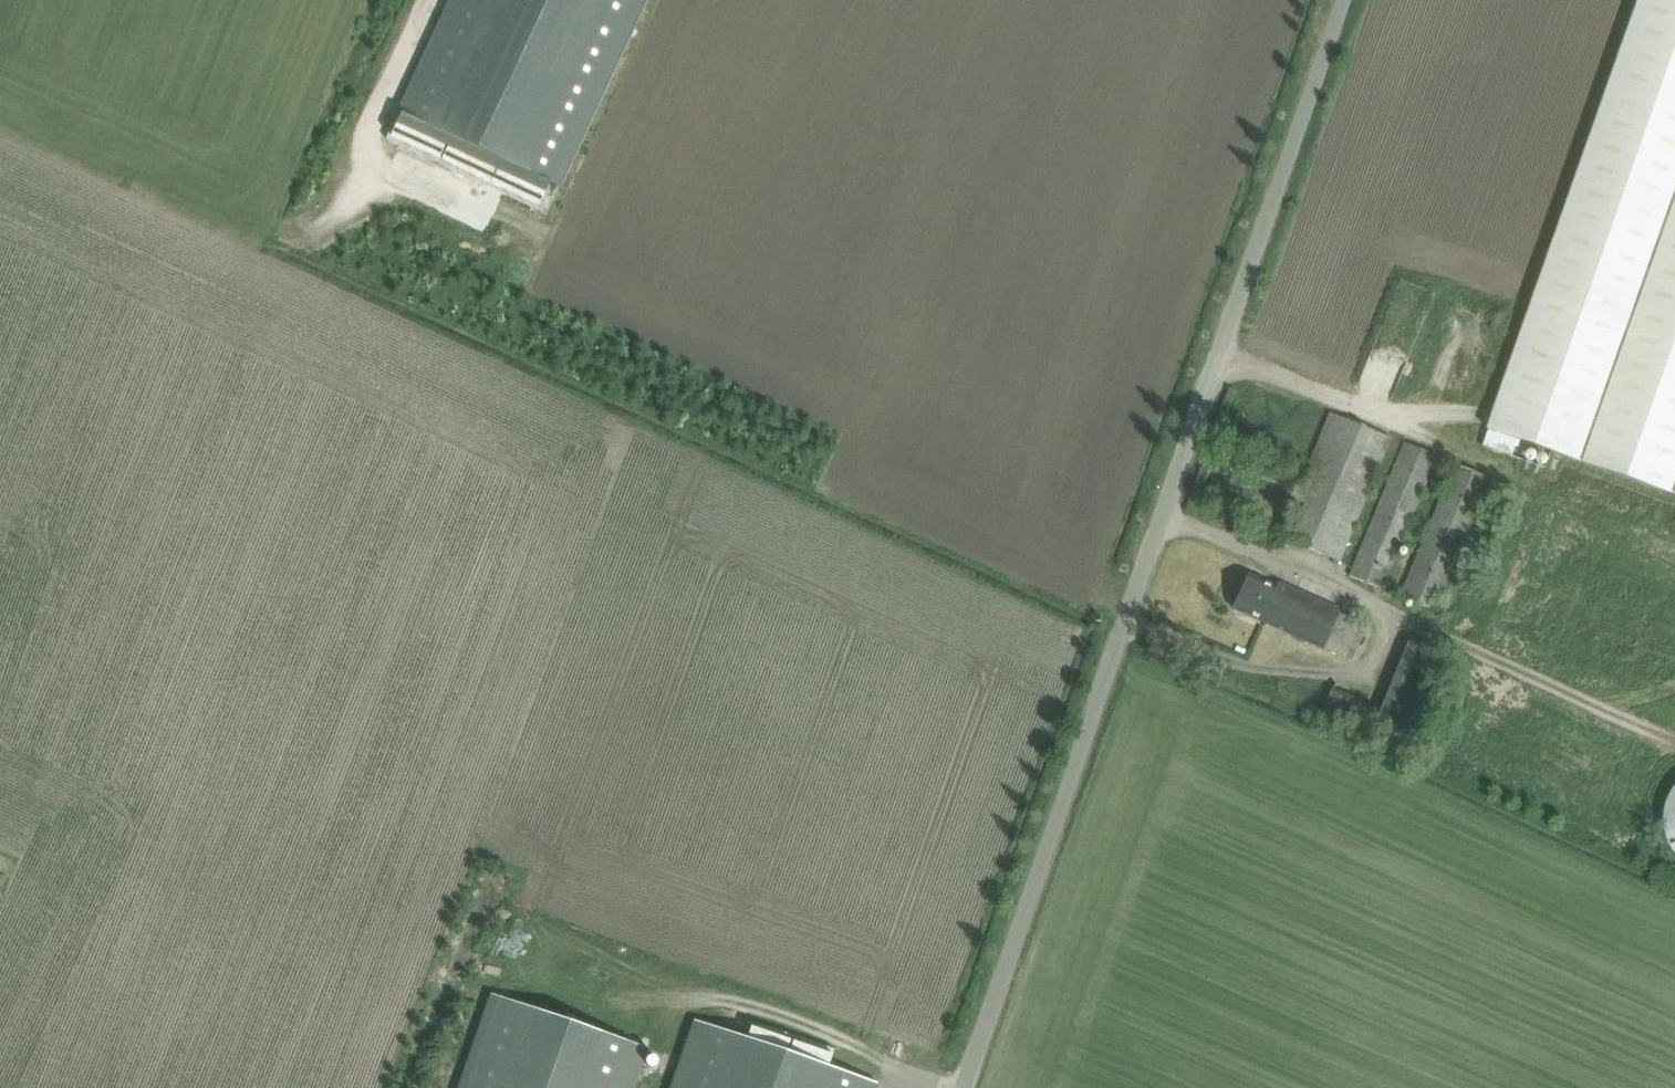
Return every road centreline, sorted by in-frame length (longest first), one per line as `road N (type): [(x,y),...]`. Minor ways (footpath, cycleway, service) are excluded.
road 1 (unclassified): [(960,1087),(1338,0)]

